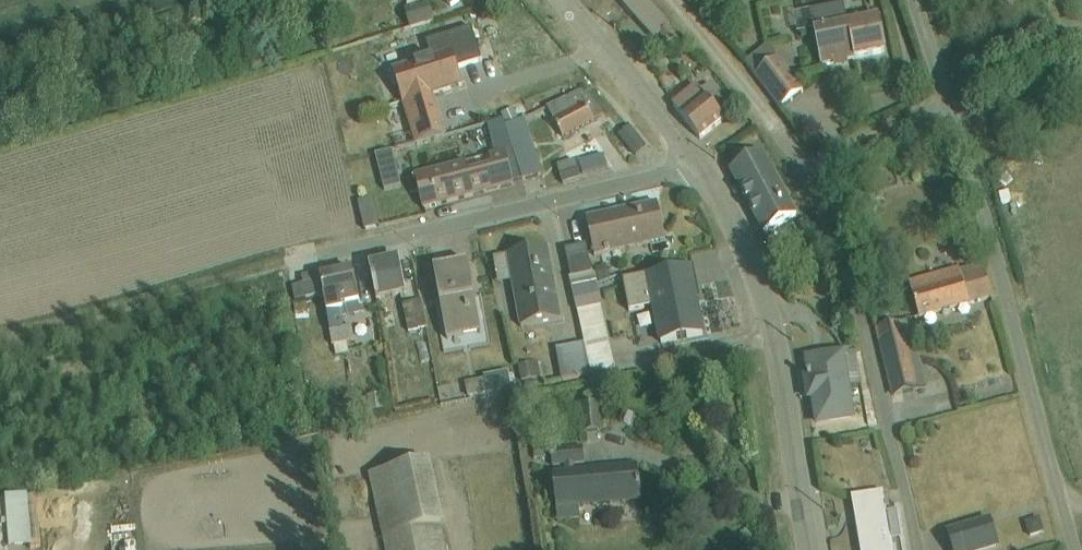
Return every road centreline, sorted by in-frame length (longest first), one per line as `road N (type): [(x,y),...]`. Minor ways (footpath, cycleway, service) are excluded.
road 1 (unclassified): [(939,111),(853,145),(800,186),(838,265),(886,416),(917,549)]
road 2 (unclassified): [(1072,549),(939,111)]
road 3 (tertiary): [(807,549),(767,307),(729,212),(697,173)]
road 4 (residential): [(697,173),(321,261)]
road 5 (track): [(670,0),(800,186)]
road 6 (tertiary): [(697,173),(646,99),(559,0)]

